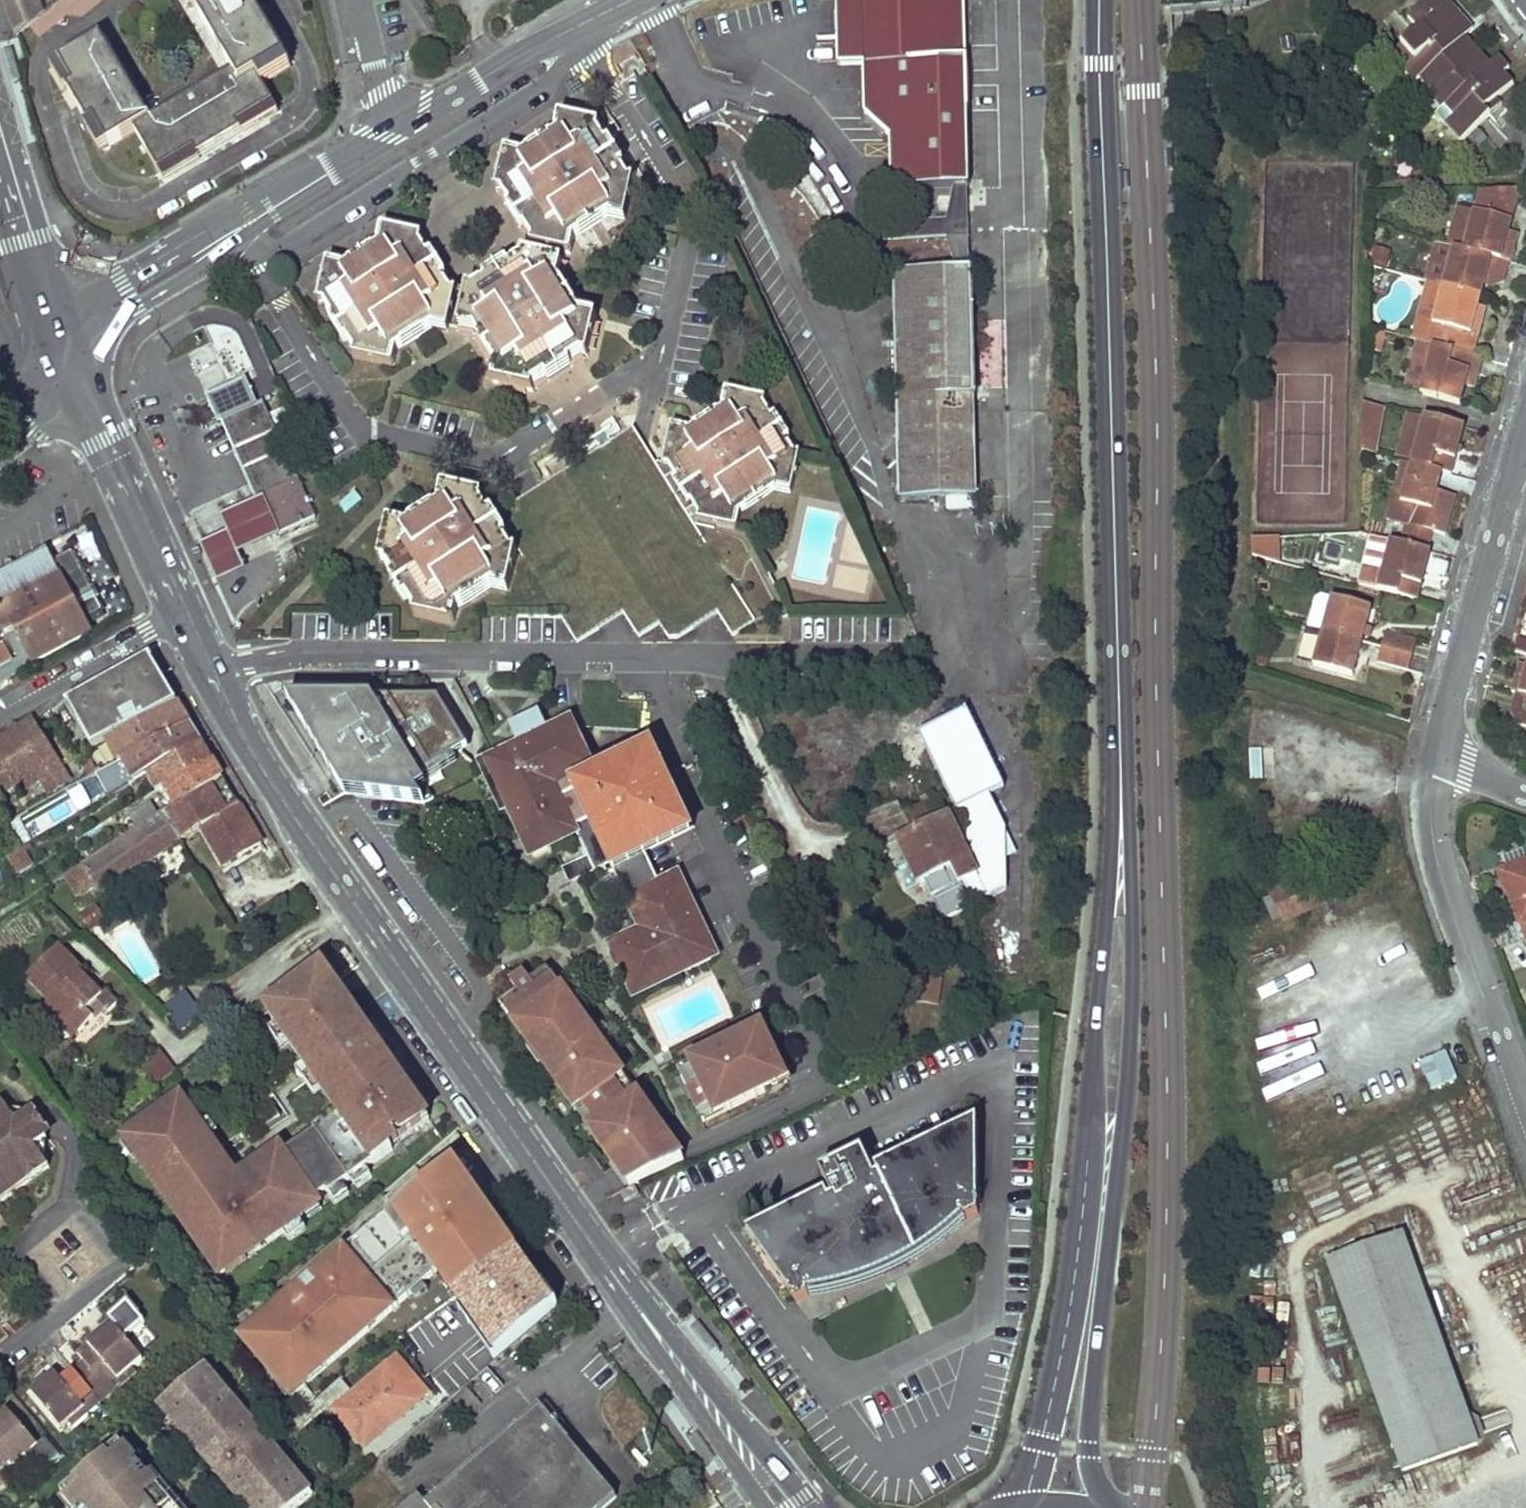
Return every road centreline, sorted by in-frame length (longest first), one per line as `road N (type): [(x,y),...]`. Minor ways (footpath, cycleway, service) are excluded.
road 1 (primary): [(1099,0),(1119,555),(1115,1084)]
road 2 (secondary): [(213,667),(282,794),(642,1315)]
road 3 (residential): [(213,667),(298,650),(895,655)]
road 4 (primary): [(1115,1084),(1069,1347),(1019,1507)]
road 5 (primary): [(1111,1507),(1090,1448),(1115,1084)]
road 6 (residential): [(1435,757),(1432,832),(1525,1120)]
road 7 (residential): [(1515,451),(1435,757)]
road 8 (tertiary): [(630,0),(392,135)]
road 9 (secondary): [(815,1507),(642,1315)]
road 10 (secondary): [(77,382),(188,615)]
road 11 (tertiary): [(77,382),(137,308),(199,272),(243,226)]
road 12 (secondary): [(642,1315),(766,1507)]
road 13 (tertiary): [(243,226),(184,244),(121,279),(57,339)]
road 14 (residential): [(188,615),(0,713)]
road 15 (secondary): [(0,160),(57,339)]
road 16 (tertiary): [(392,135),(243,226)]
road 17 (unclassified): [(392,135),(361,0)]

